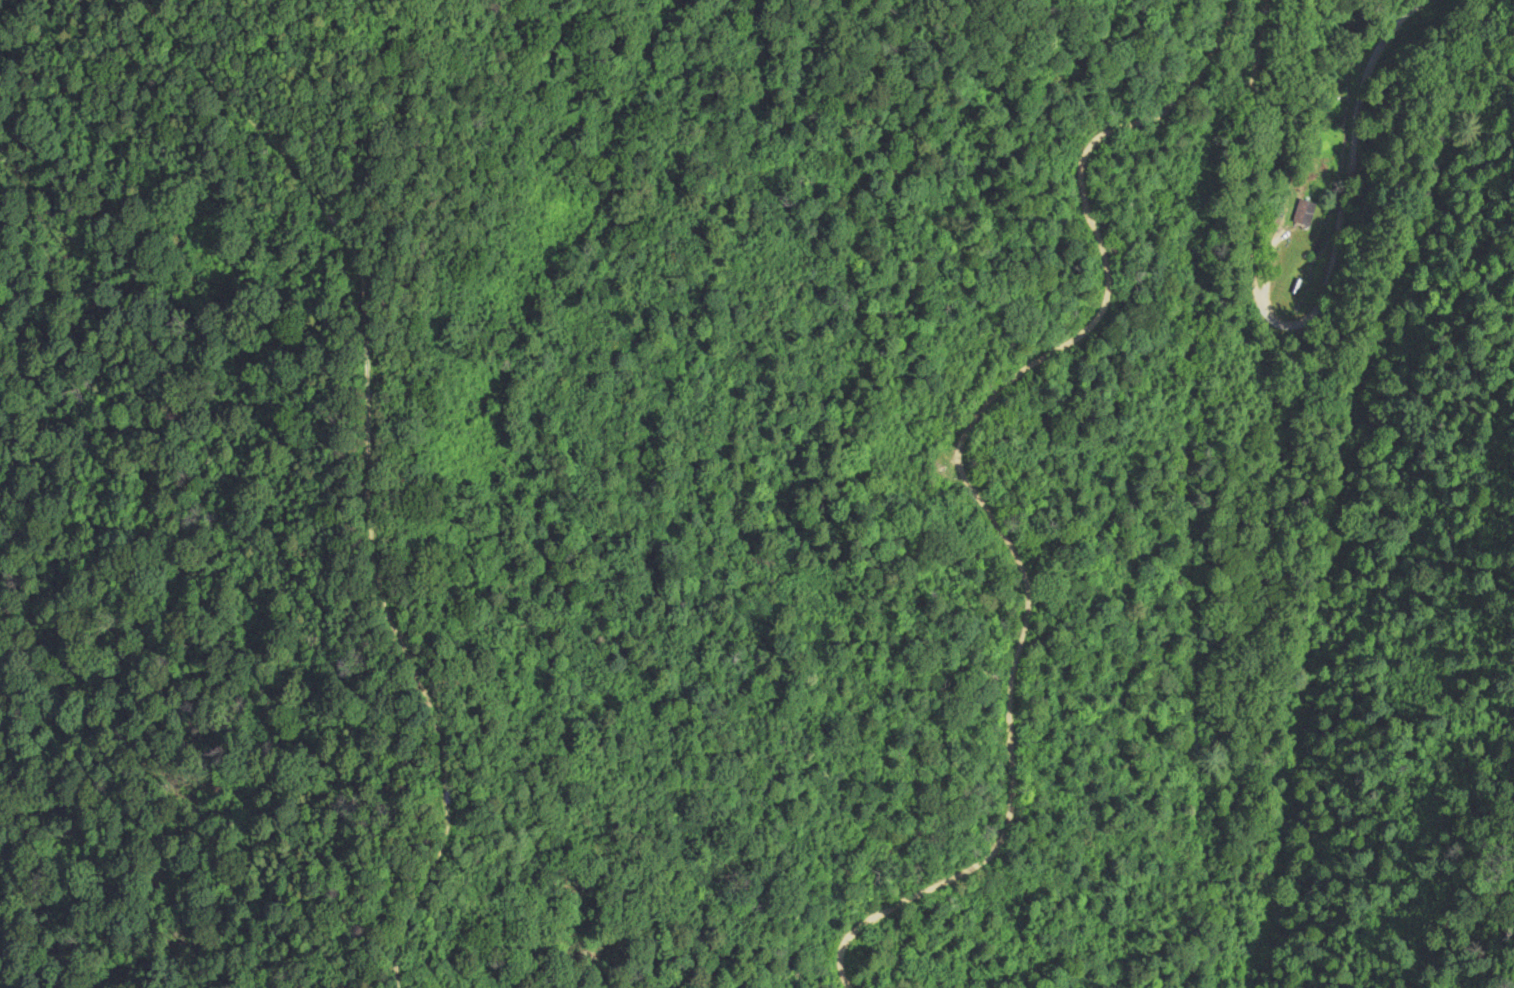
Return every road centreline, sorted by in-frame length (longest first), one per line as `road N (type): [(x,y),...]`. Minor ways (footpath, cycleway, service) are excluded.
road 1 (residential): [(1341,362),(1346,265),(1423,0)]

